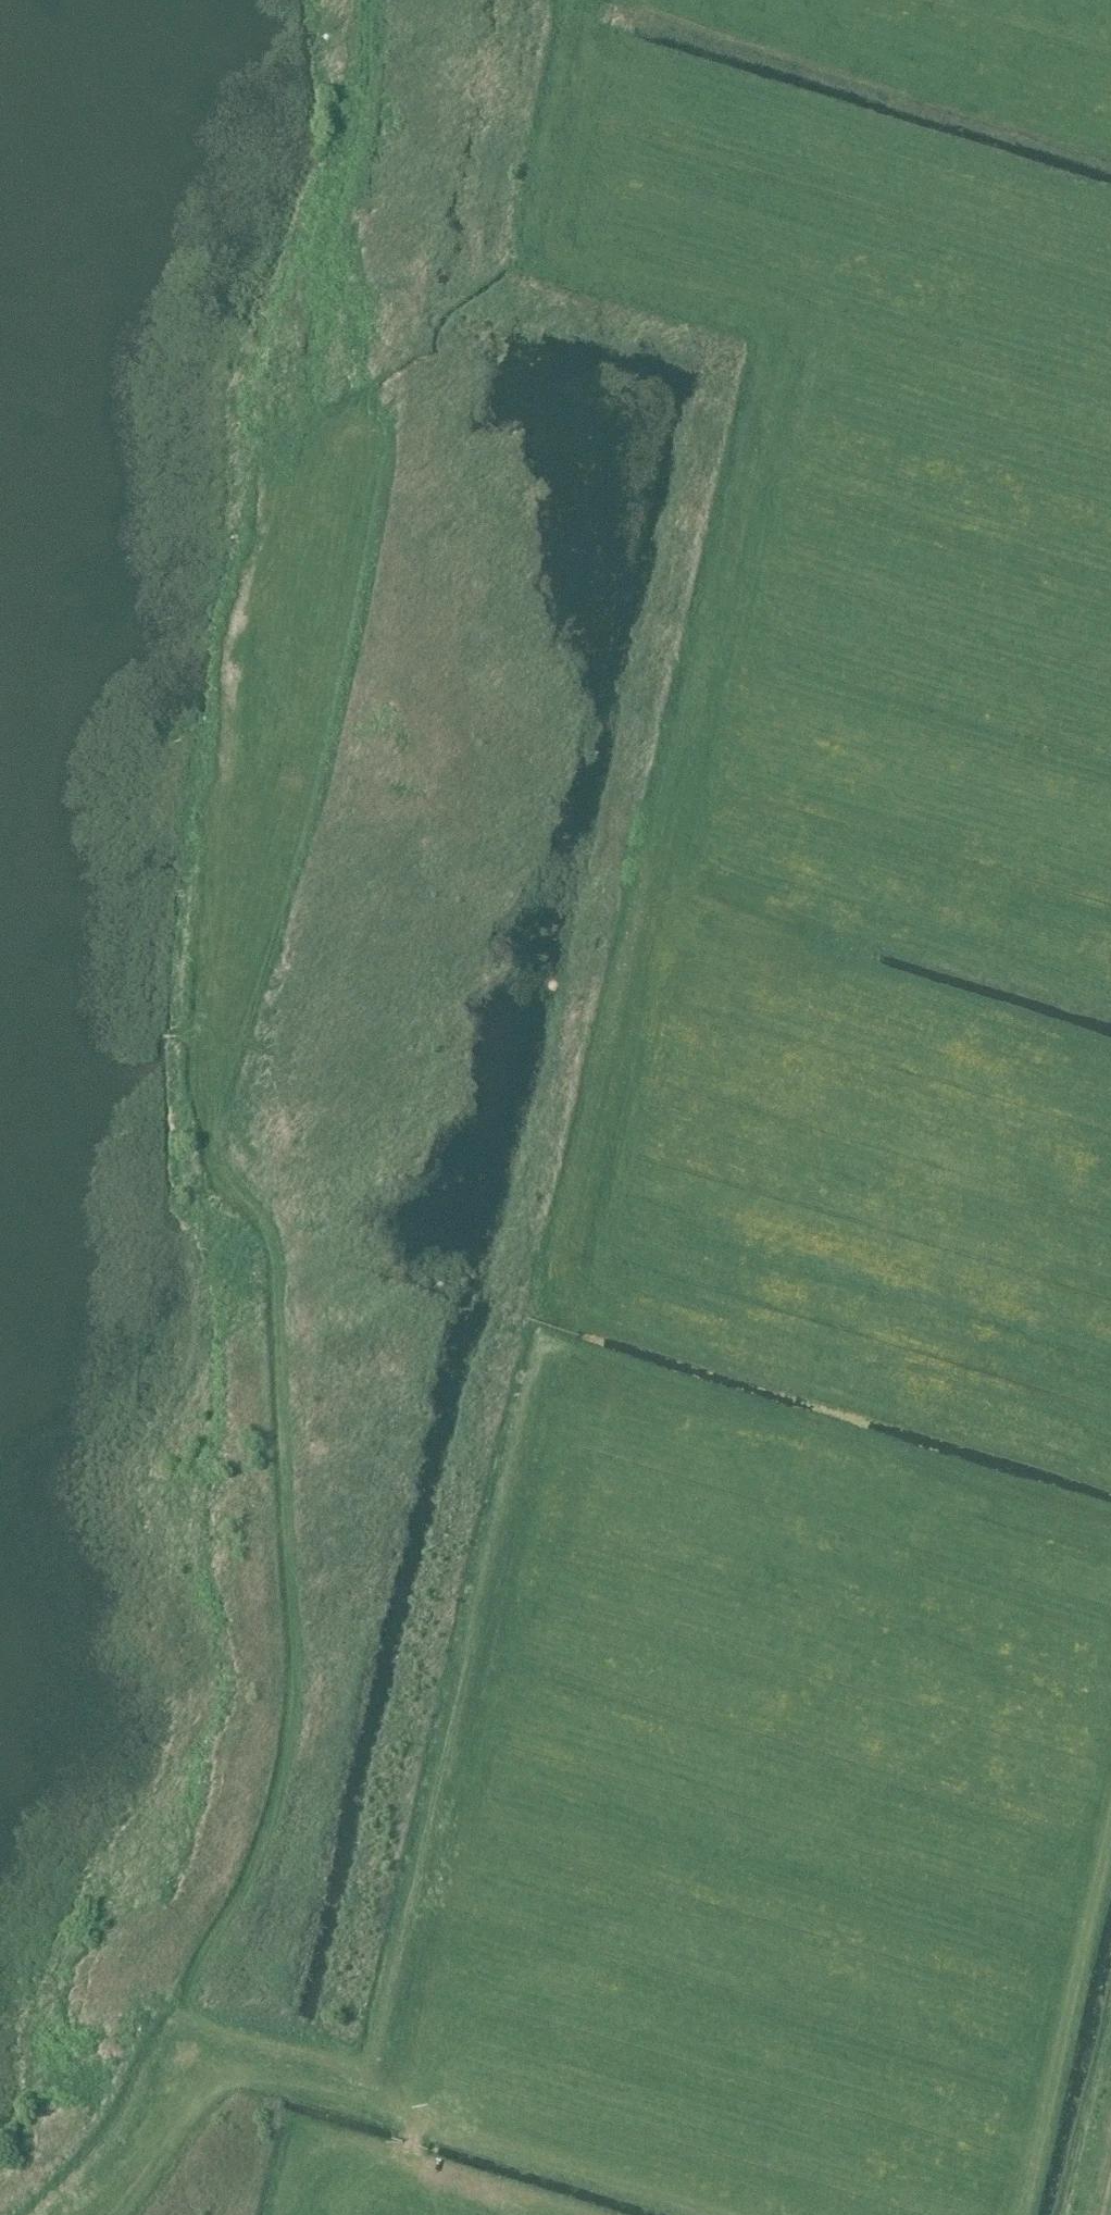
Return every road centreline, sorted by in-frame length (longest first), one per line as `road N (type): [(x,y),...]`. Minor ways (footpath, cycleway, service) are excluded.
road 1 (track): [(1110,2057),(1076,2214)]

